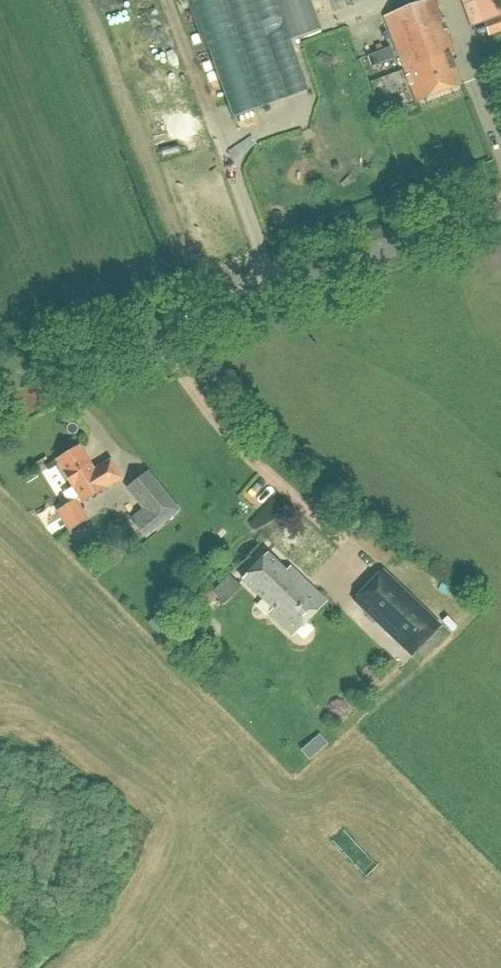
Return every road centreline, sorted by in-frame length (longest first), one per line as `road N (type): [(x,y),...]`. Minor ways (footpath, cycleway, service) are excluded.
road 1 (tertiary): [(0,398),(500,219)]
road 2 (track): [(221,319),(173,225),(83,0)]
road 3 (track): [(218,142),(168,0)]

